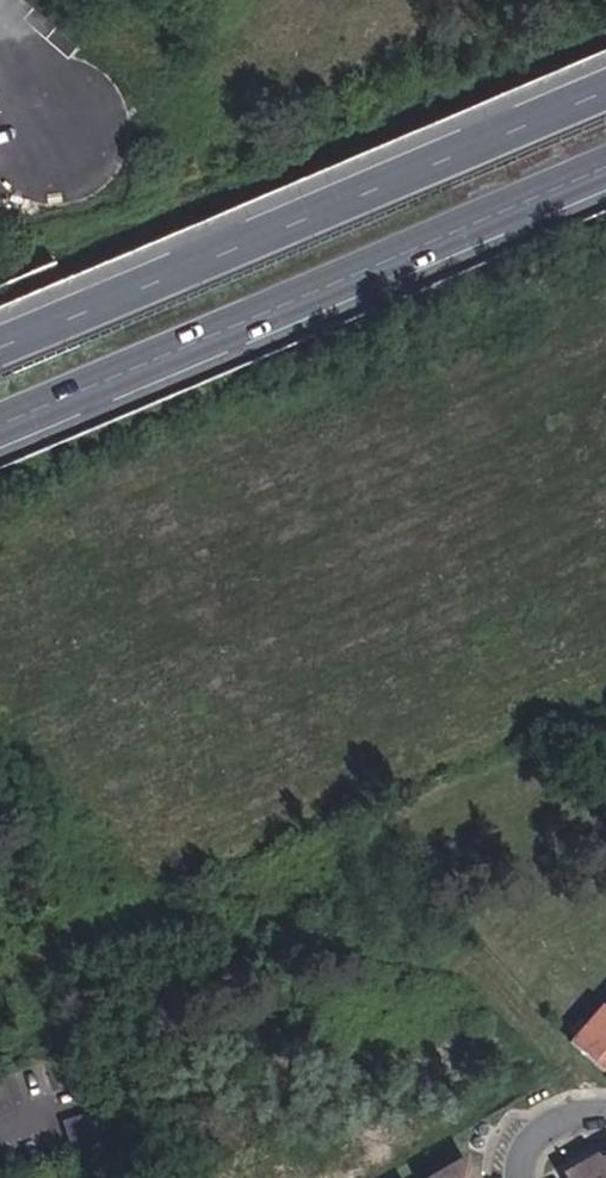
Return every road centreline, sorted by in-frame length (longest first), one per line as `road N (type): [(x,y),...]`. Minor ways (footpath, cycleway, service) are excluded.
road 1 (trunk): [(605,90),(0,348)]
road 2 (trunk): [(0,424),(605,167)]
road 3 (residential): [(605,1113),(530,1133),(521,1177)]

